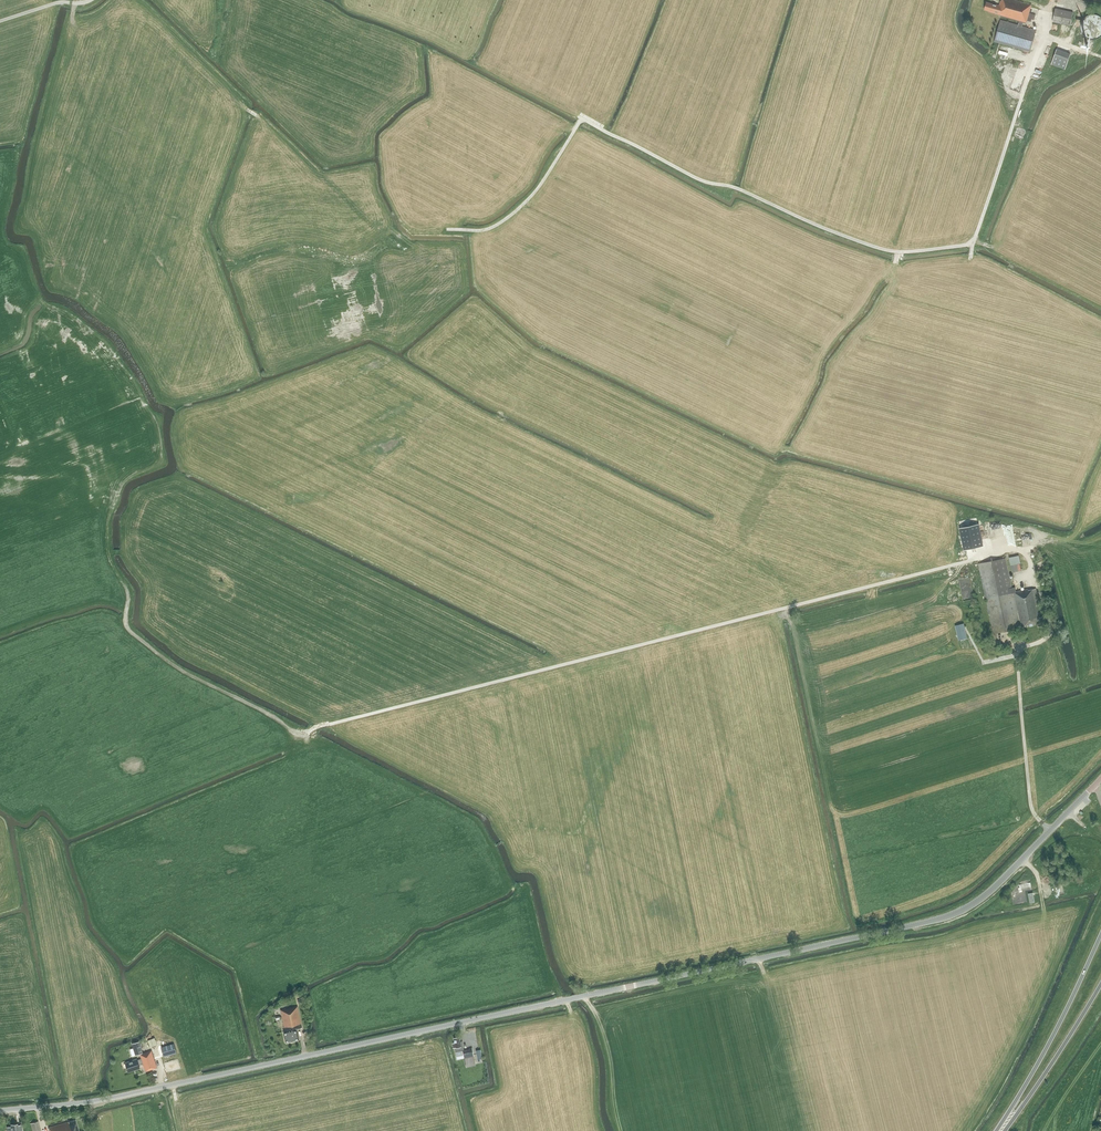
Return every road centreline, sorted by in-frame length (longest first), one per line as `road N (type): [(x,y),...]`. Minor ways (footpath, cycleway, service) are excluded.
road 1 (tertiary): [(0,1111),(103,1100),(939,919),(989,893),(1100,778)]
road 2 (track): [(1033,570),(1022,551),(993,553),(295,733),(133,640),(127,593),(106,547),(113,507)]
road 3 (track): [(1032,64),(977,232),(966,245),(882,249),(697,178),(585,120),(531,197),(499,224),(393,234)]
road 4 (trunk): [(1100,934),(997,1130)]
road 5 (trunk): [(1002,1130),(1100,984)]

